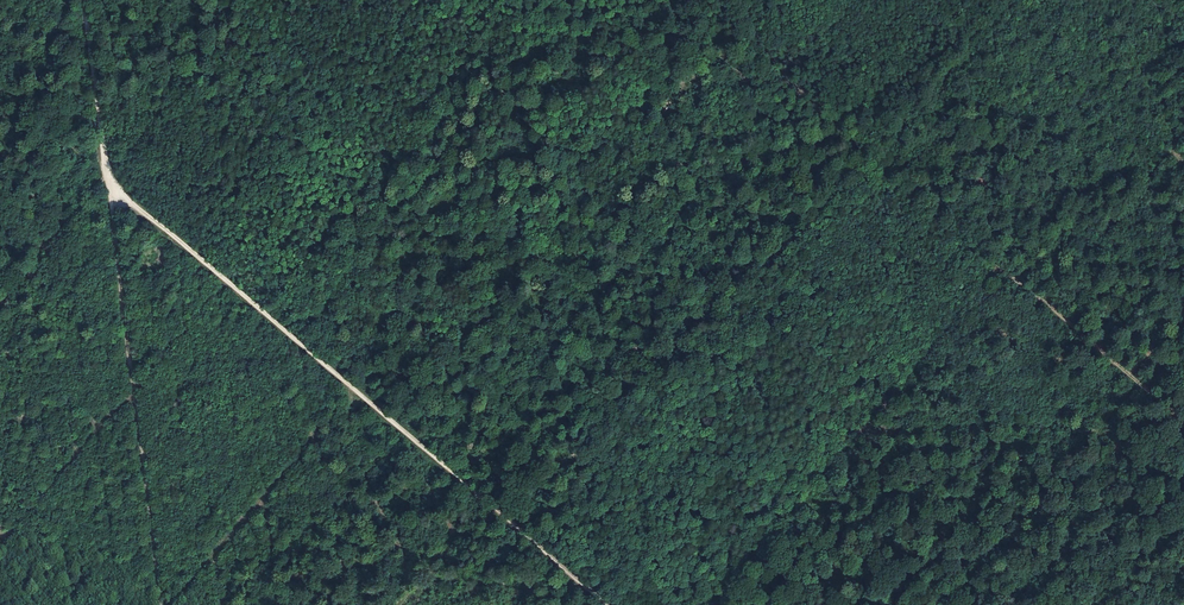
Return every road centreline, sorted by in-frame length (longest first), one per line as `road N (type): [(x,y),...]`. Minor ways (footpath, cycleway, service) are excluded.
road 1 (track): [(114,189),(607,604)]
road 2 (track): [(114,189),(161,604)]
road 3 (track): [(84,0),(114,189)]

